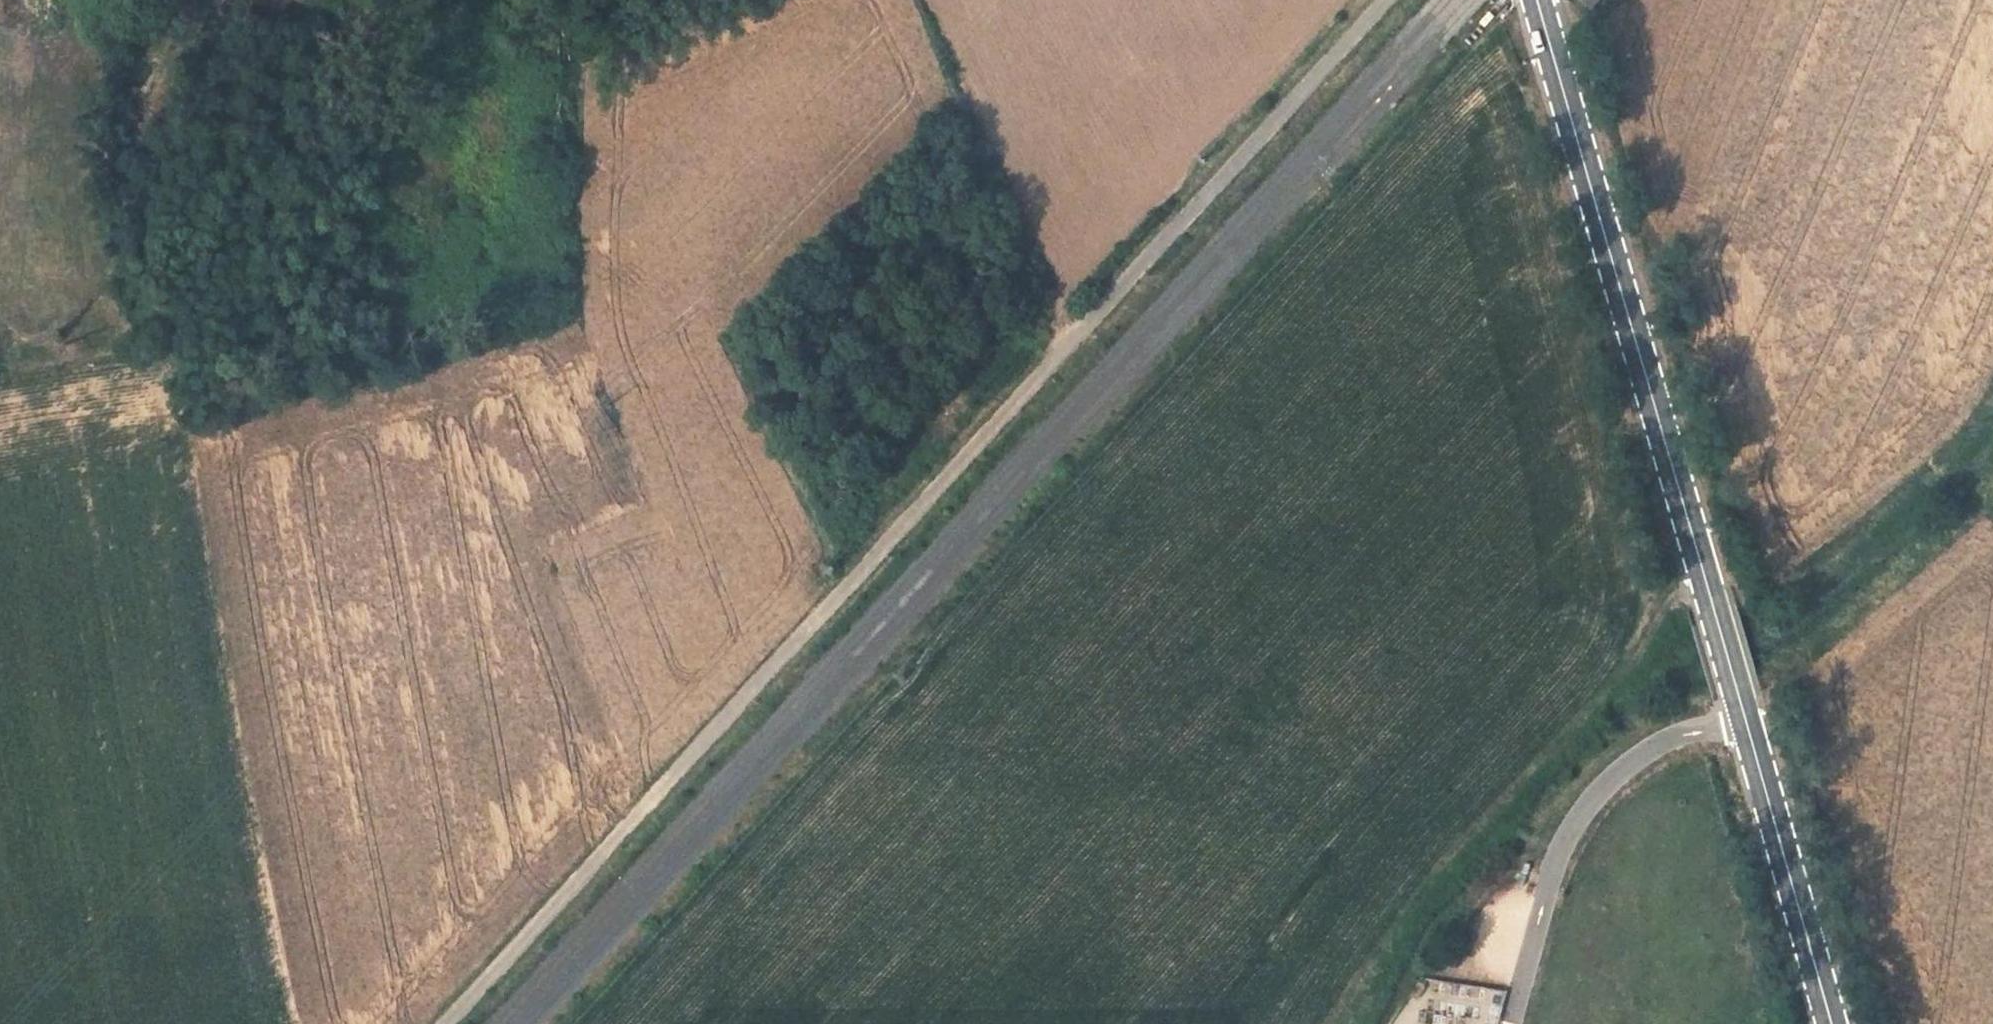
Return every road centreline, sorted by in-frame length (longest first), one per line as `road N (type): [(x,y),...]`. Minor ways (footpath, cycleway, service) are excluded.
road 1 (unclassified): [(1384,0),(450,1023)]
road 2 (secondary): [(1547,0),(1742,718)]
road 3 (residential): [(1510,1023),(1546,889),(1579,818),(1653,752),(1742,718)]
road 4 (secondary): [(1742,718),(1831,1023)]

